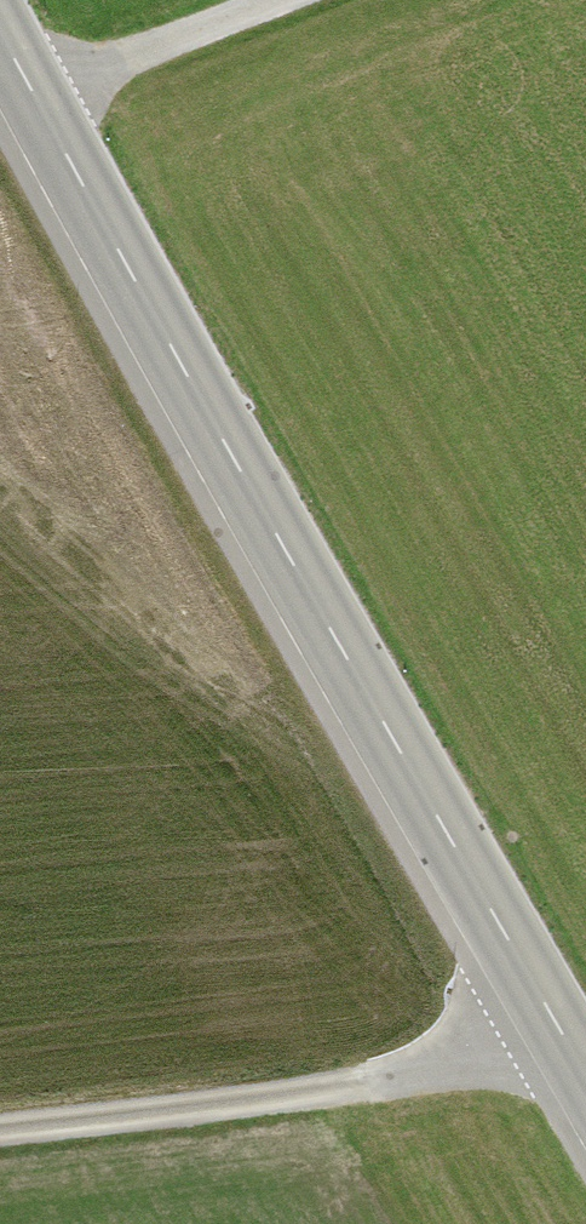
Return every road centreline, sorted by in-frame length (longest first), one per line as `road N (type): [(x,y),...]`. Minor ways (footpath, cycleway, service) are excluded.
road 1 (tertiary): [(585,1083),(0,37)]
road 2 (track): [(549,1019),(458,1074),(0,1137)]
road 3 (track): [(31,96),(282,0)]

